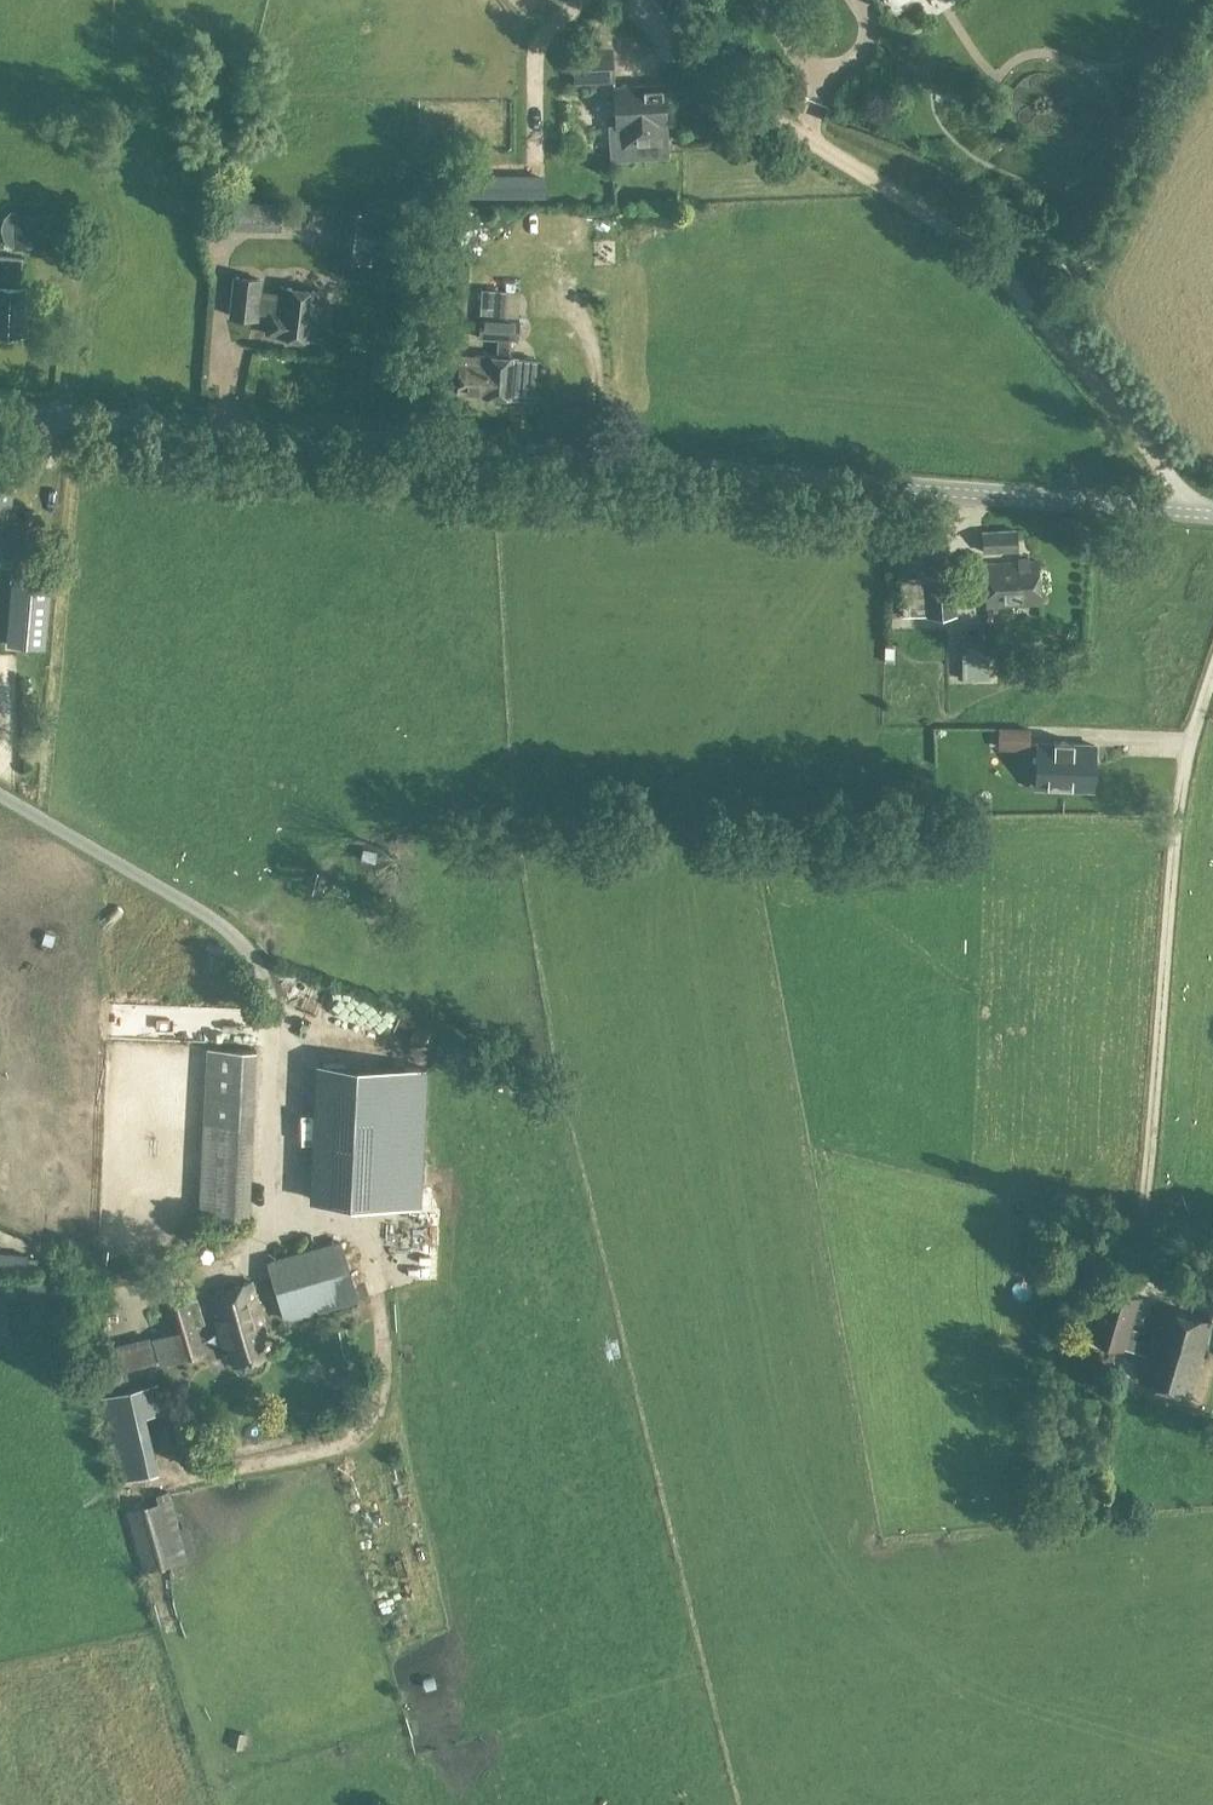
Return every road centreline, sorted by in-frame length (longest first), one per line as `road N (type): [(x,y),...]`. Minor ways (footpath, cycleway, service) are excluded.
road 1 (unclassified): [(1212,515),(0,410)]
road 2 (track): [(1198,514),(1017,297),(906,208),(800,146),(644,0)]
road 3 (track): [(1212,662),(1186,753),(1175,836),(1135,1264)]

